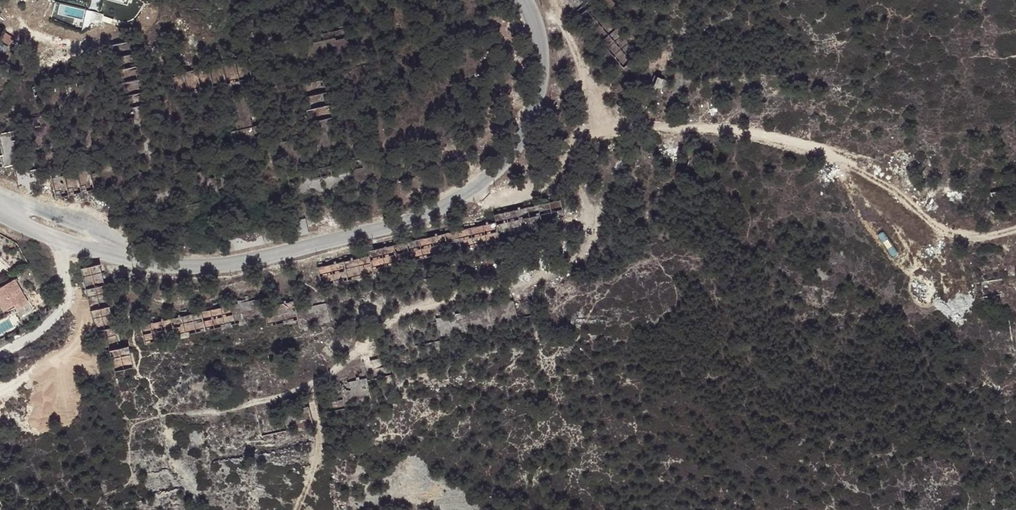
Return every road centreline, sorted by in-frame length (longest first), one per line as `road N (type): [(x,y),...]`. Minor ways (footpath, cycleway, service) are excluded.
road 1 (unclassified): [(523,0),(543,66),(535,111),(495,170),(452,205),(206,269),(59,239)]
road 2 (track): [(292,509),(320,449),(312,385),(387,321),(481,276),(575,258),(594,234),(602,205),(606,128)]
road 3 (track): [(1015,229),(979,237),(940,225),(875,169),(801,141),(716,128),(606,128)]
road 4 (track): [(606,128),(546,182),(474,189)]
road 5 (residential): [(0,354),(36,337),(63,308),(59,239)]
road 6 (track): [(533,19),(577,41),(606,128)]

